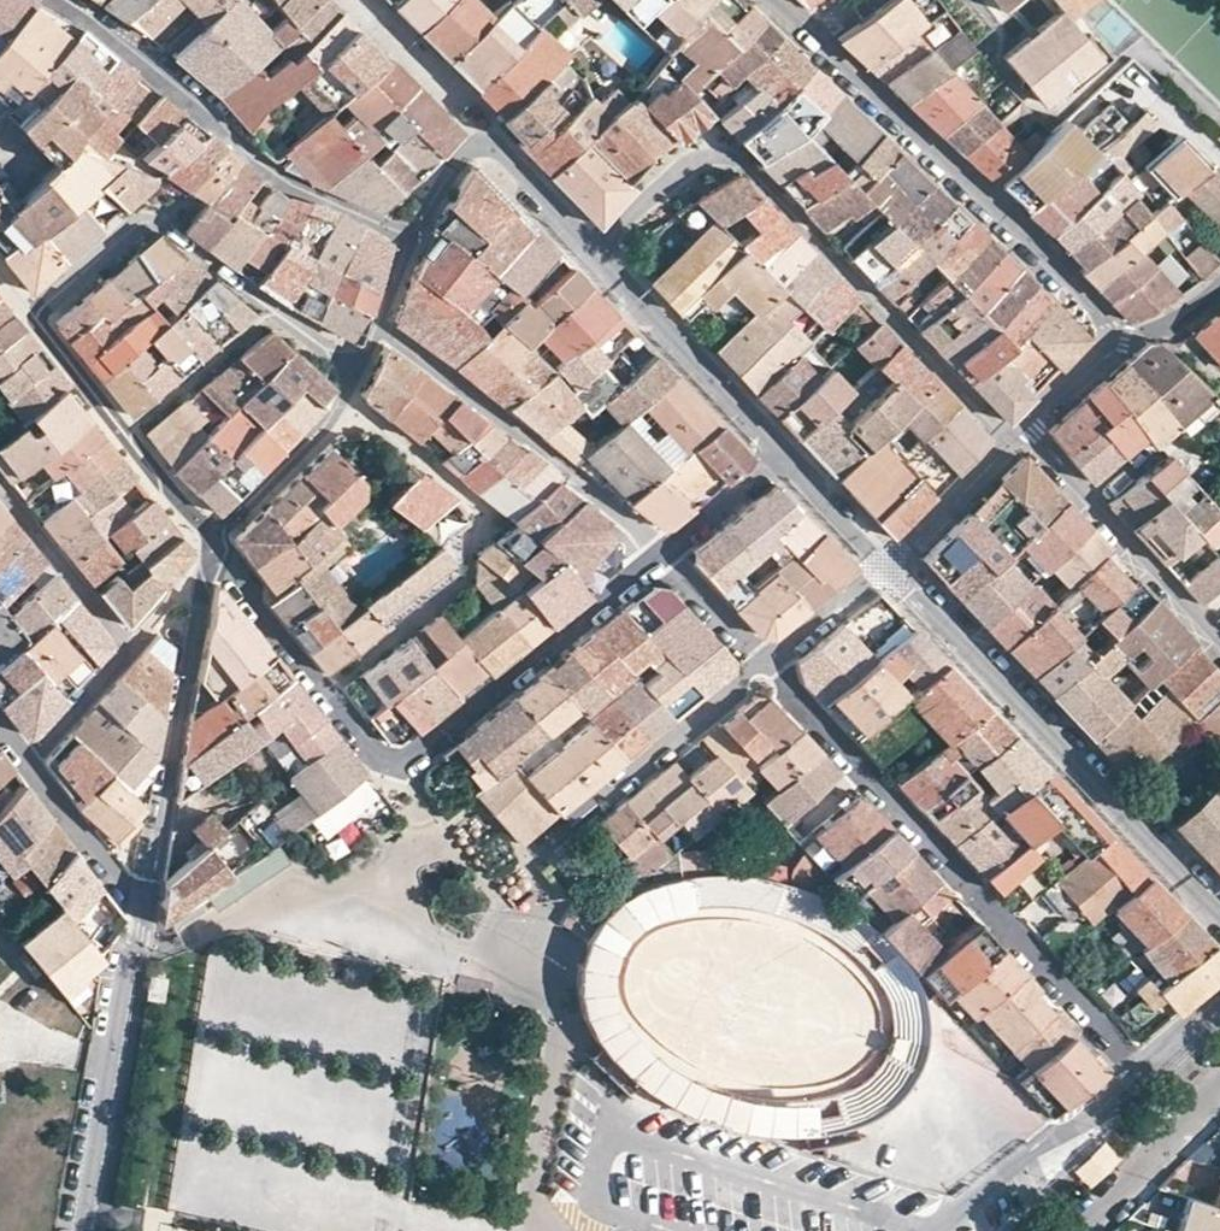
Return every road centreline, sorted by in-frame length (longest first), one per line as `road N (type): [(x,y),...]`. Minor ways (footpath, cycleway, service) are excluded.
road 1 (residential): [(1219,1002),(1141,1075),(767,659)]
road 2 (residential): [(593,252),(676,161),(697,150),(729,155),(1004,442)]
road 3 (residential): [(1114,338),(1107,317),(775,0)]
road 4 (residential): [(1219,912),(888,568)]
road 5 (residential): [(660,561),(413,759),(376,753),(322,692)]
road 6 (residential): [(411,233),(262,165),(60,0)]
road 7 (residential): [(346,402),(469,499),(473,529),(457,580),(322,692)]
road 8 (residential): [(379,325),(585,481),(660,561)]
road 9 (residential): [(213,554),(148,907)]
road 10 (residential): [(148,907),(125,970),(84,1230)]
road 11 (residential): [(530,858),(767,659)]
road 12 (residential): [(30,317),(138,224),(154,221),(270,309)]
road 13 (residential): [(1025,419),(1219,637)]
road 14 (residential): [(782,457),(593,252)]
road 15 (residential): [(593,252),(504,150),(485,145),(465,155),(411,233)]
road 16 (residential): [(0,490),(127,649)]
road 17 (residential): [(346,402),(226,529),(213,554)]
road 18 (residential): [(1075,1230),(1219,1090)]
road 19 (residential): [(126,437),(270,309)]
road 20 (residential): [(25,762),(148,907)]
road 21 (residential): [(322,692),(213,554)]
road 22 (residential): [(888,568),(1004,442)]
road 23 (residential): [(782,457),(660,561)]
road 24 (residential): [(126,437),(30,317)]
road 25 (residential): [(888,568),(782,457)]
road 26 (residential): [(127,649),(25,762)]
road 27 (residential): [(767,659),(888,568)]
road 28 (residential): [(213,554),(126,437)]
road 29 (residential): [(660,561),(767,659)]
road 30 (residential): [(213,554),(127,649)]
road 31 (residential): [(1025,419),(1114,338)]
road 32 (residential): [(1114,338),(1184,314),(1219,284)]

